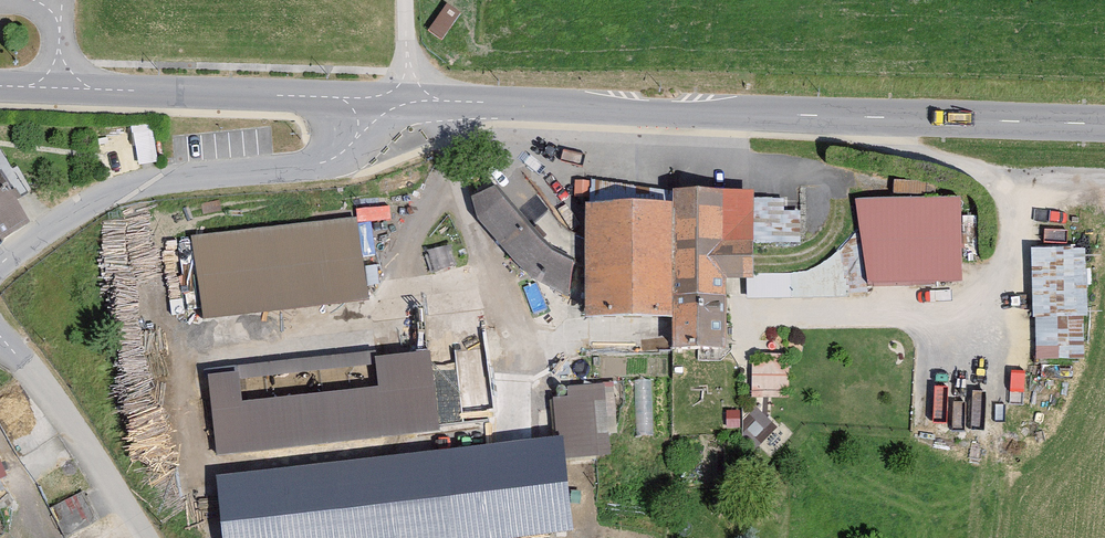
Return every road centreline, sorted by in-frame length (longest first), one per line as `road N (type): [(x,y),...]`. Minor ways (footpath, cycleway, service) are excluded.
road 1 (tertiary): [(400,101),(1104,125)]
road 2 (residential): [(0,267),(79,210),(131,188),(330,162),(400,101)]
road 3 (tertiary): [(59,90),(400,101)]
road 4 (unclassified): [(145,537),(0,340)]

